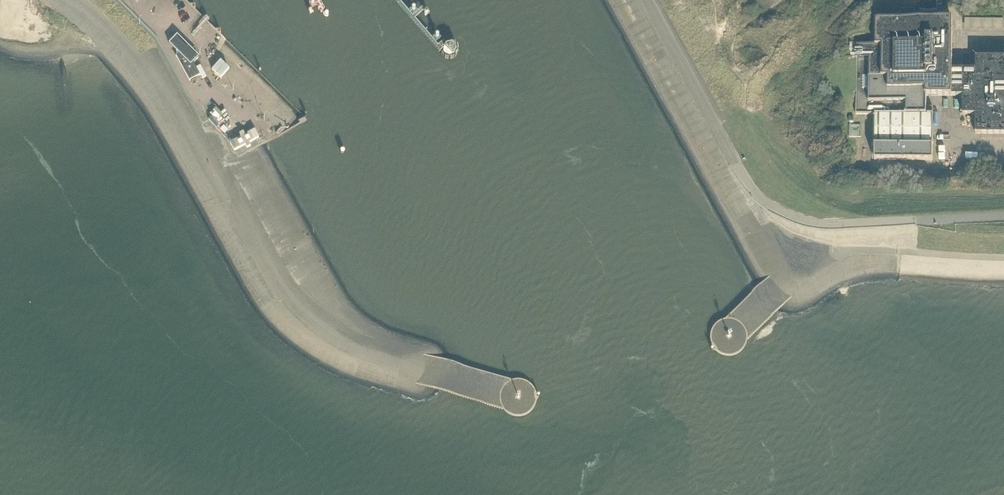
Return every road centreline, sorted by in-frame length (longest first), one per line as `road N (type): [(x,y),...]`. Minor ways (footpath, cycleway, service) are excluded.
road 1 (unclassified): [(648,0),(737,163),(782,209),(834,225),(1003,216)]

